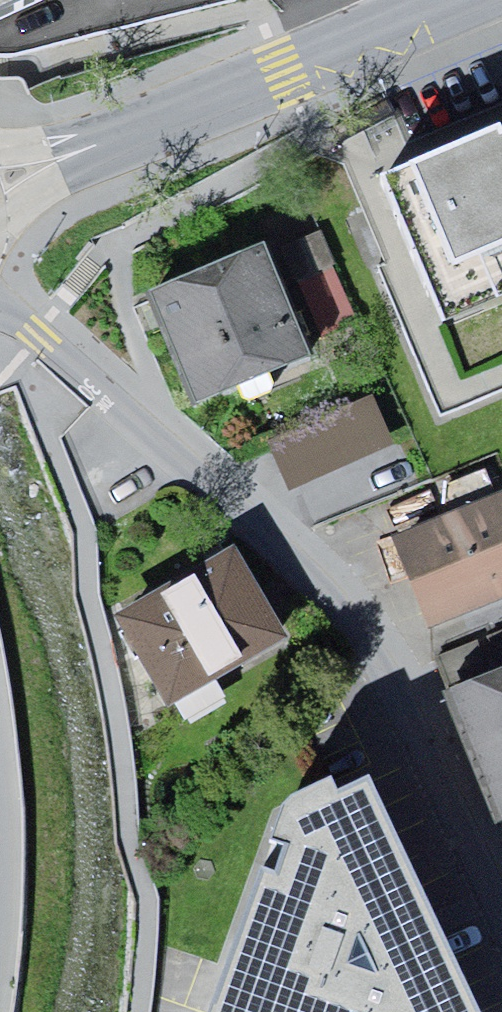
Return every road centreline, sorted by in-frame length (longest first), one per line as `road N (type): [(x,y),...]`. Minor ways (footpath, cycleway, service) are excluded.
road 1 (residential): [(0,311),(136,404),(272,525),(380,670),(501,909)]
road 2 (residential): [(0,188),(460,0)]

